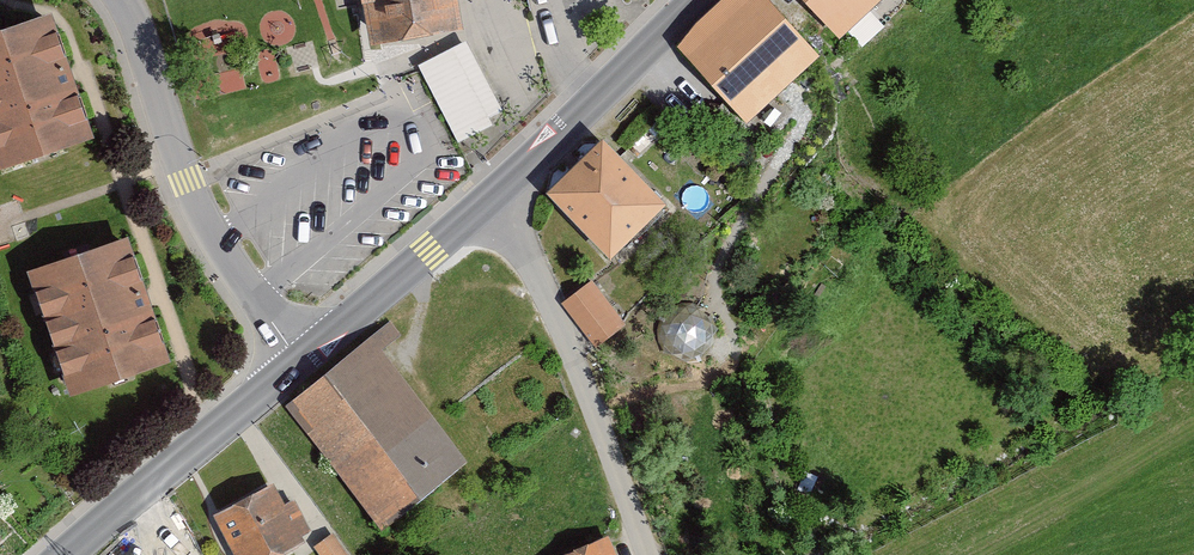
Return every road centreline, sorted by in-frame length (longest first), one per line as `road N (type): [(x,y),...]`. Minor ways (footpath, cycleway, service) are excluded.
road 1 (residential): [(309,359),(198,214),(119,0)]
road 2 (residential): [(490,200),(579,377),(641,554)]
road 3 (tertiary): [(309,359),(72,554)]
road 4 (tertiary): [(490,200),(309,359)]
road 5 (tertiary): [(711,0),(594,111)]
road 6 (tertiary): [(594,111),(490,200)]

